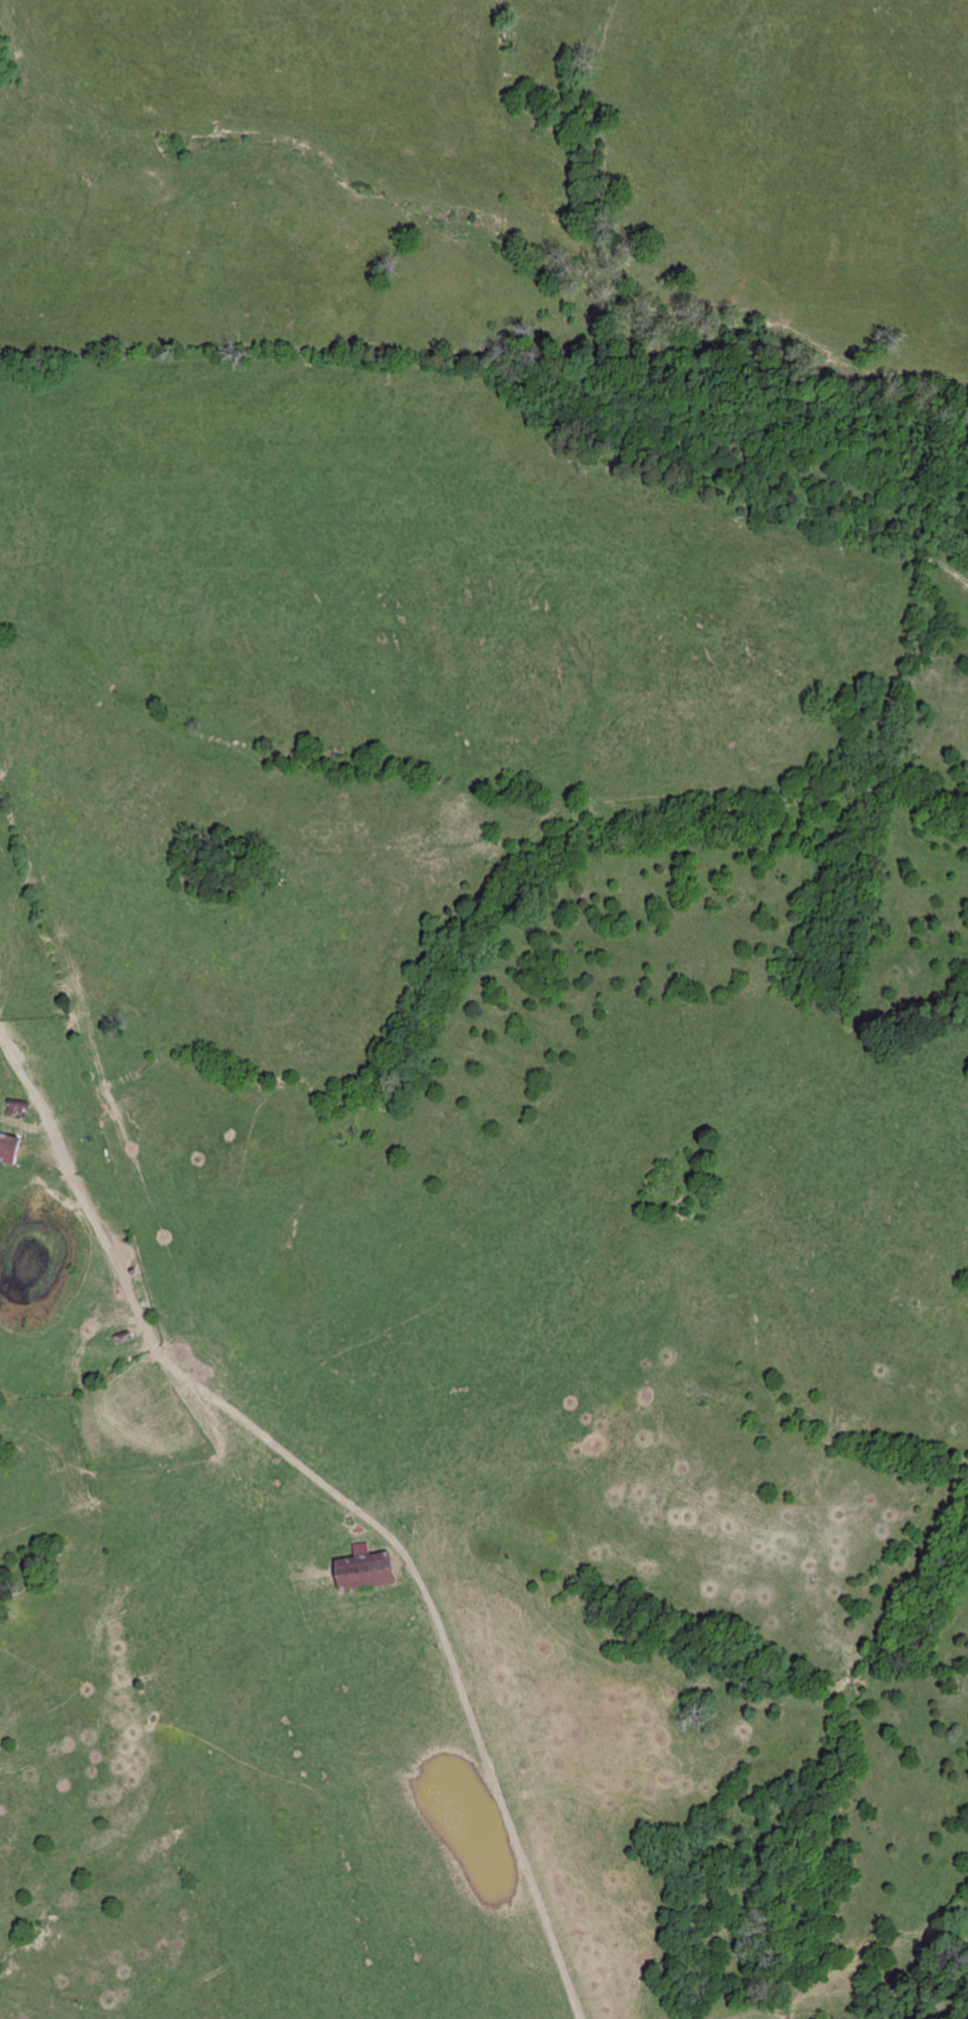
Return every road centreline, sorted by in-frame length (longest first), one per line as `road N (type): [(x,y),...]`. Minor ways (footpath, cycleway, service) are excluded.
road 1 (residential): [(584,2018),(490,1770),(453,1715),(406,1610),(101,1251),(75,1185)]

